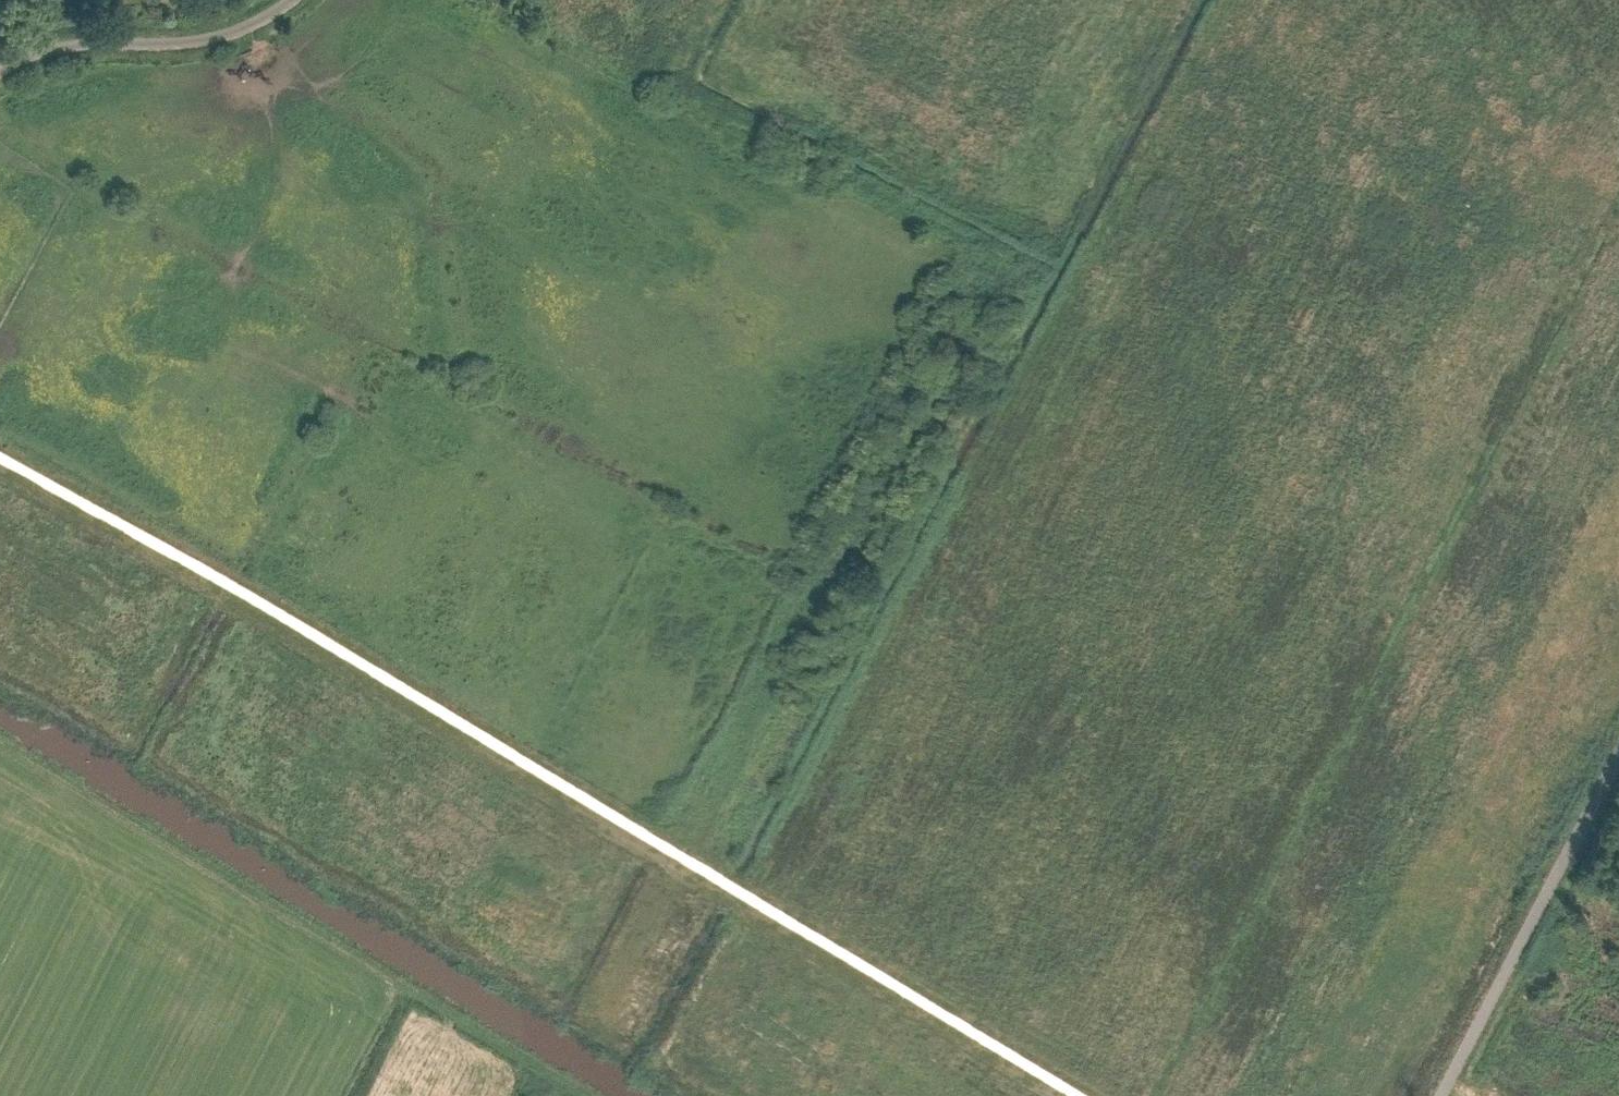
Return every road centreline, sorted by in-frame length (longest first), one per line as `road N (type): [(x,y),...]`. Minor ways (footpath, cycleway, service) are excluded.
road 1 (unclassified): [(1441,1095),(1618,754)]
road 2 (unclassified): [(0,71),(88,44),(200,42),(247,28),(290,0)]

